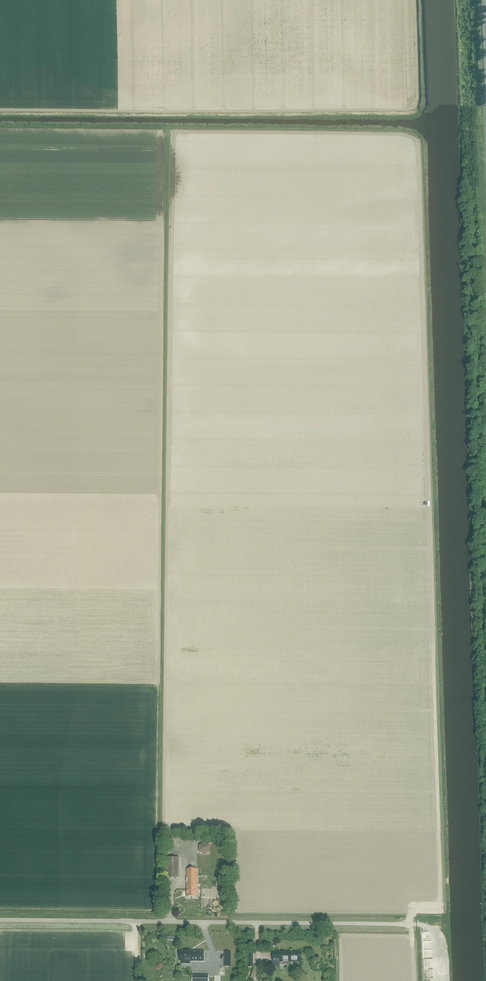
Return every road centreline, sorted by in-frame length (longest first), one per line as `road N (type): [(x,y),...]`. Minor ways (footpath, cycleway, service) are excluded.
road 1 (unclassified): [(417,924),(0,920)]

